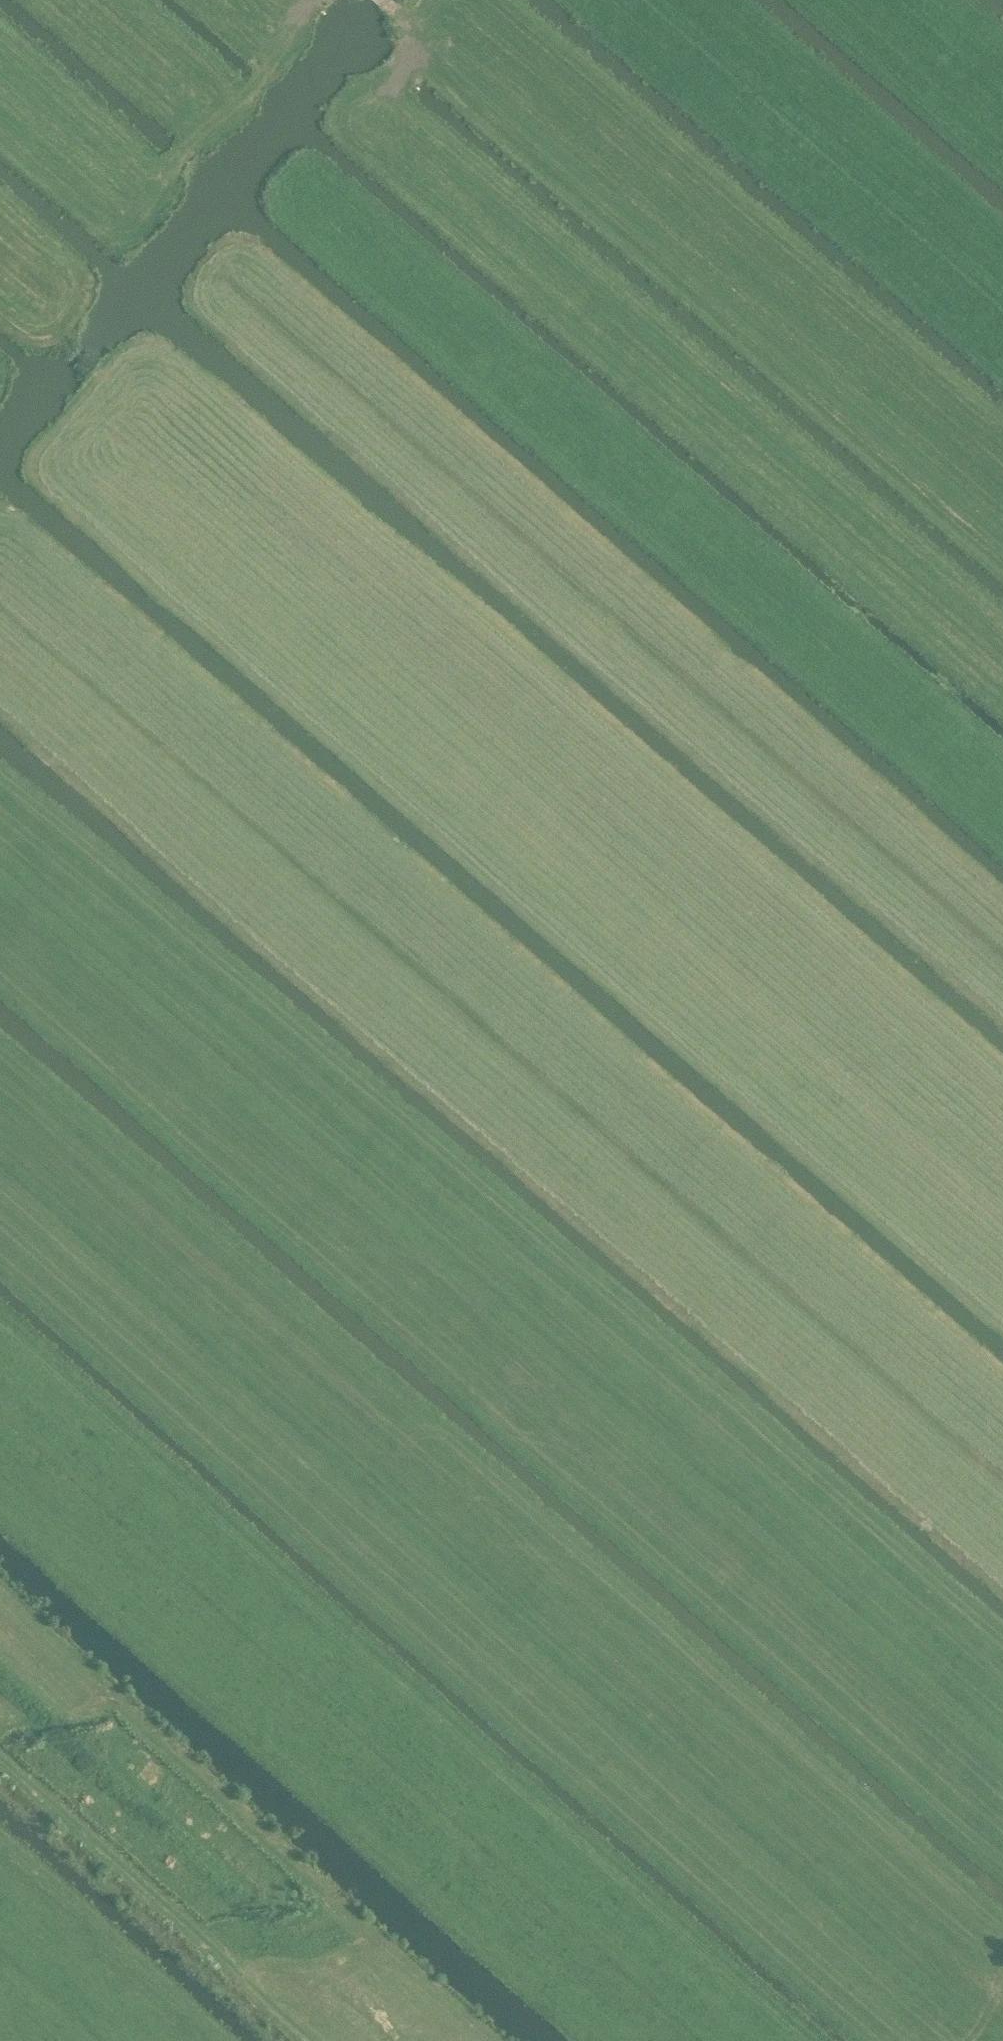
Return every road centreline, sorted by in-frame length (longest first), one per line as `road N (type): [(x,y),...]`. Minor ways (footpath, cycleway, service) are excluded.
road 1 (track): [(312,2040),(0,1760)]

